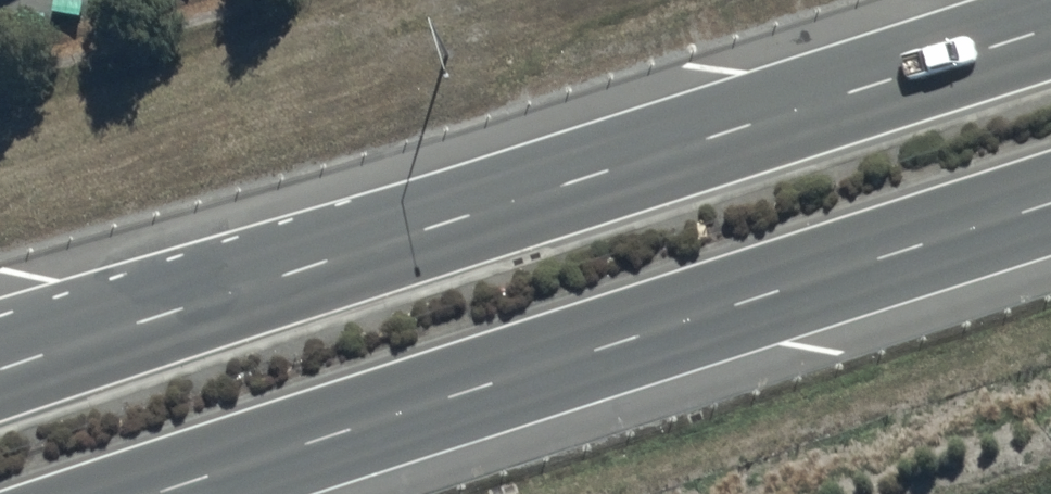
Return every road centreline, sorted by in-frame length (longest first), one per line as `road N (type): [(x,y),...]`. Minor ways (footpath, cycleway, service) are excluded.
road 1 (trunk): [(0,374),(1050,34)]
road 2 (trunk): [(1050,203),(149,493)]

